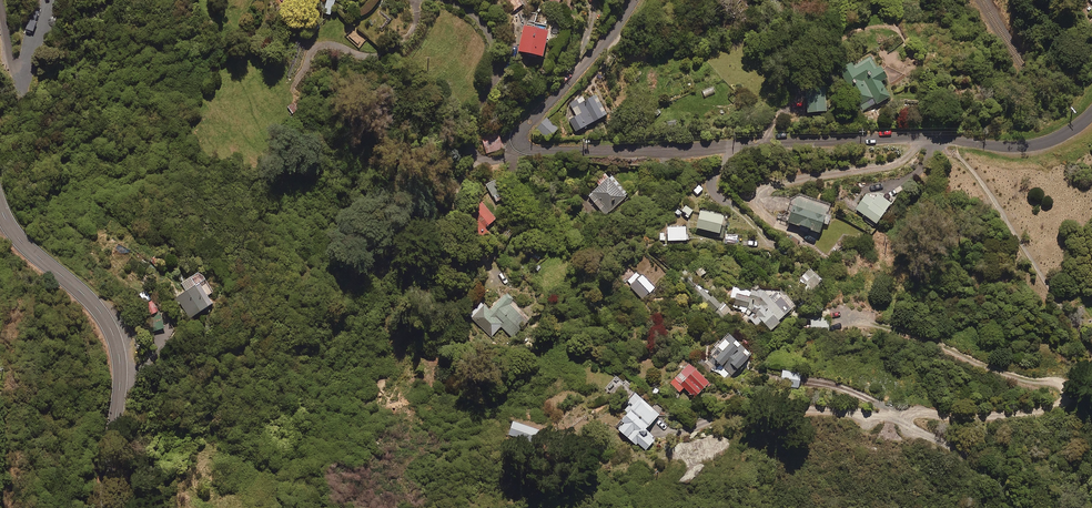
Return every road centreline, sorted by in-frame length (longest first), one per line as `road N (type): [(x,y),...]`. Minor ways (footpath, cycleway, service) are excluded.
road 1 (residential): [(1091,114),(1062,136),(1025,145),(919,135),(611,153),(528,149),(519,142)]
road 2 (secondary): [(0,204),(19,239),(85,294),(113,331),(121,392),(110,507)]
road 3 (residential): [(632,0),(519,142)]

